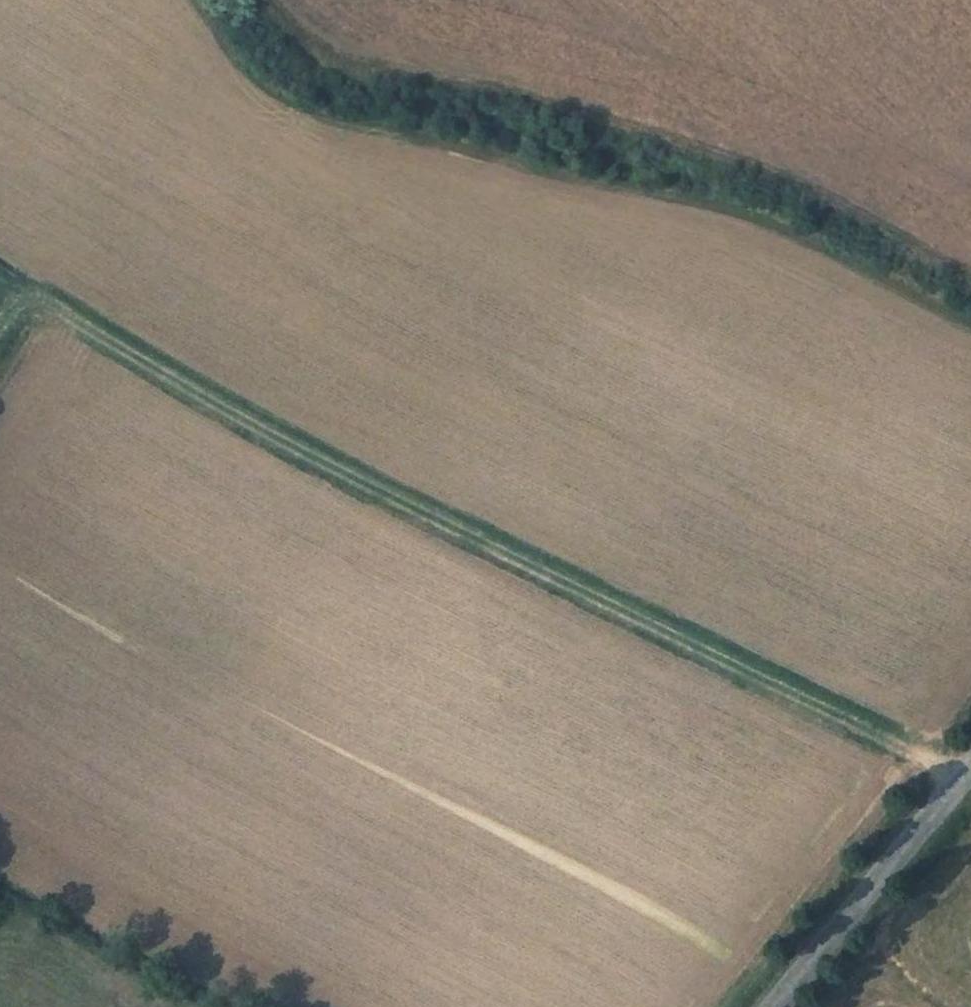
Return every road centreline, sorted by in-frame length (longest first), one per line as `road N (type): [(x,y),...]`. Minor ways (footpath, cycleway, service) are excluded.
road 1 (unclassified): [(970,777),(781,1006)]

